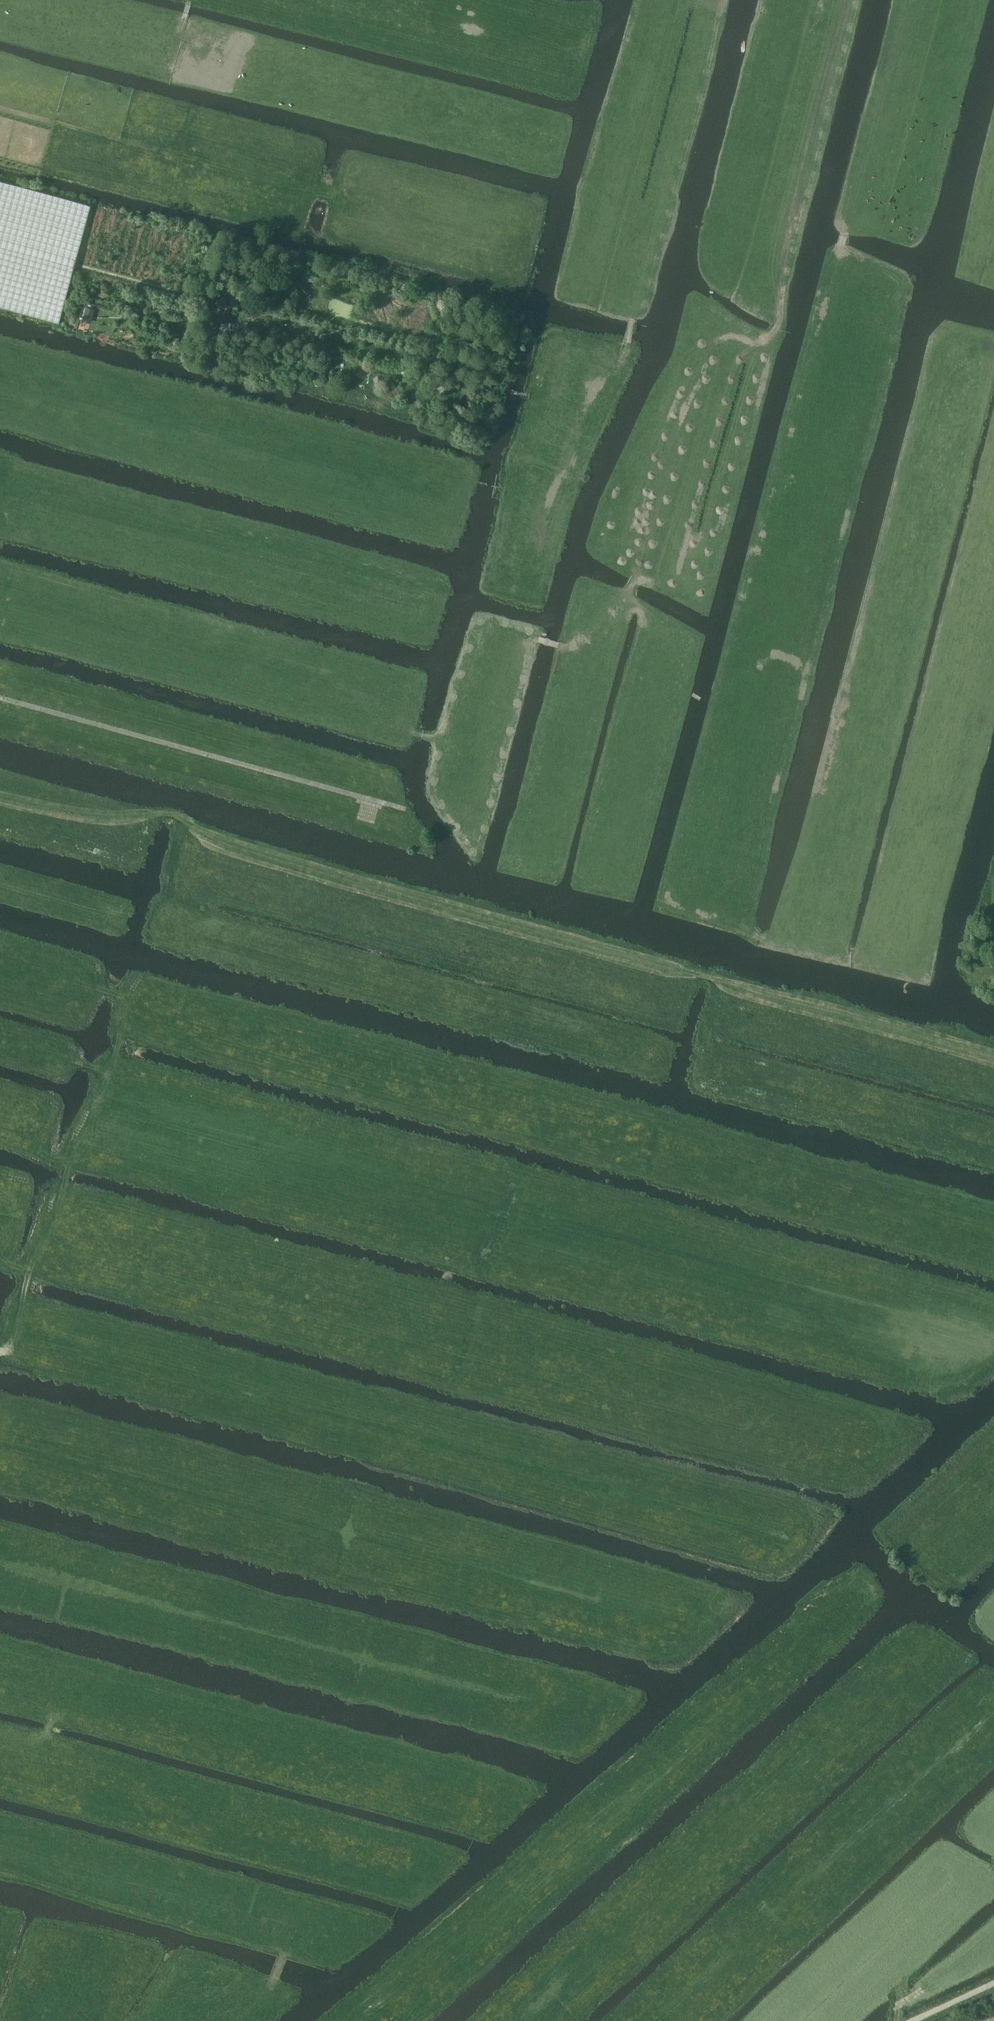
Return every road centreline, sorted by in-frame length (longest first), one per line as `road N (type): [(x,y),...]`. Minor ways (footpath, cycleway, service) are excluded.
road 1 (track): [(993,1064),(356,884),(210,839),(163,813),(73,813),(0,793)]
road 2 (track): [(894,2006),(993,1929)]

